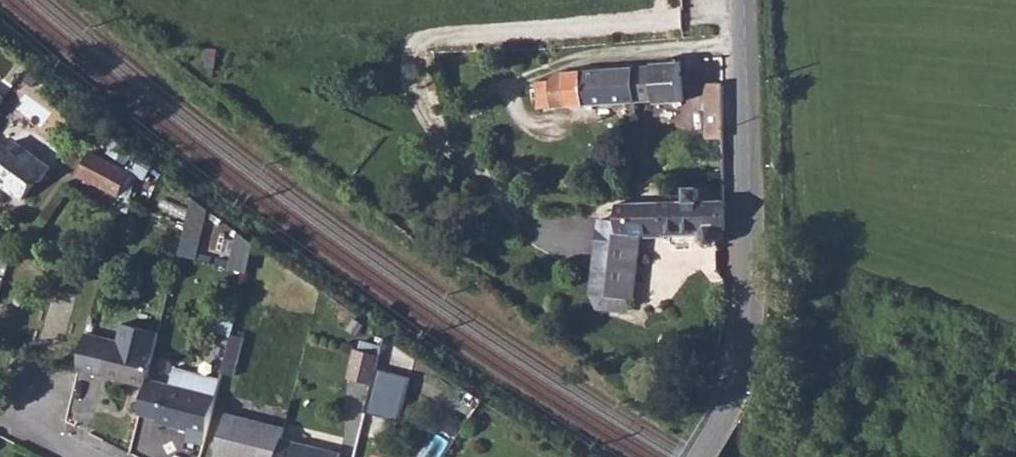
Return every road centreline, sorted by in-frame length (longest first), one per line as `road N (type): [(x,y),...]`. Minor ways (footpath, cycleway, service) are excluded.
road 1 (tertiary): [(703,456),(743,376),(750,337),(747,0)]

